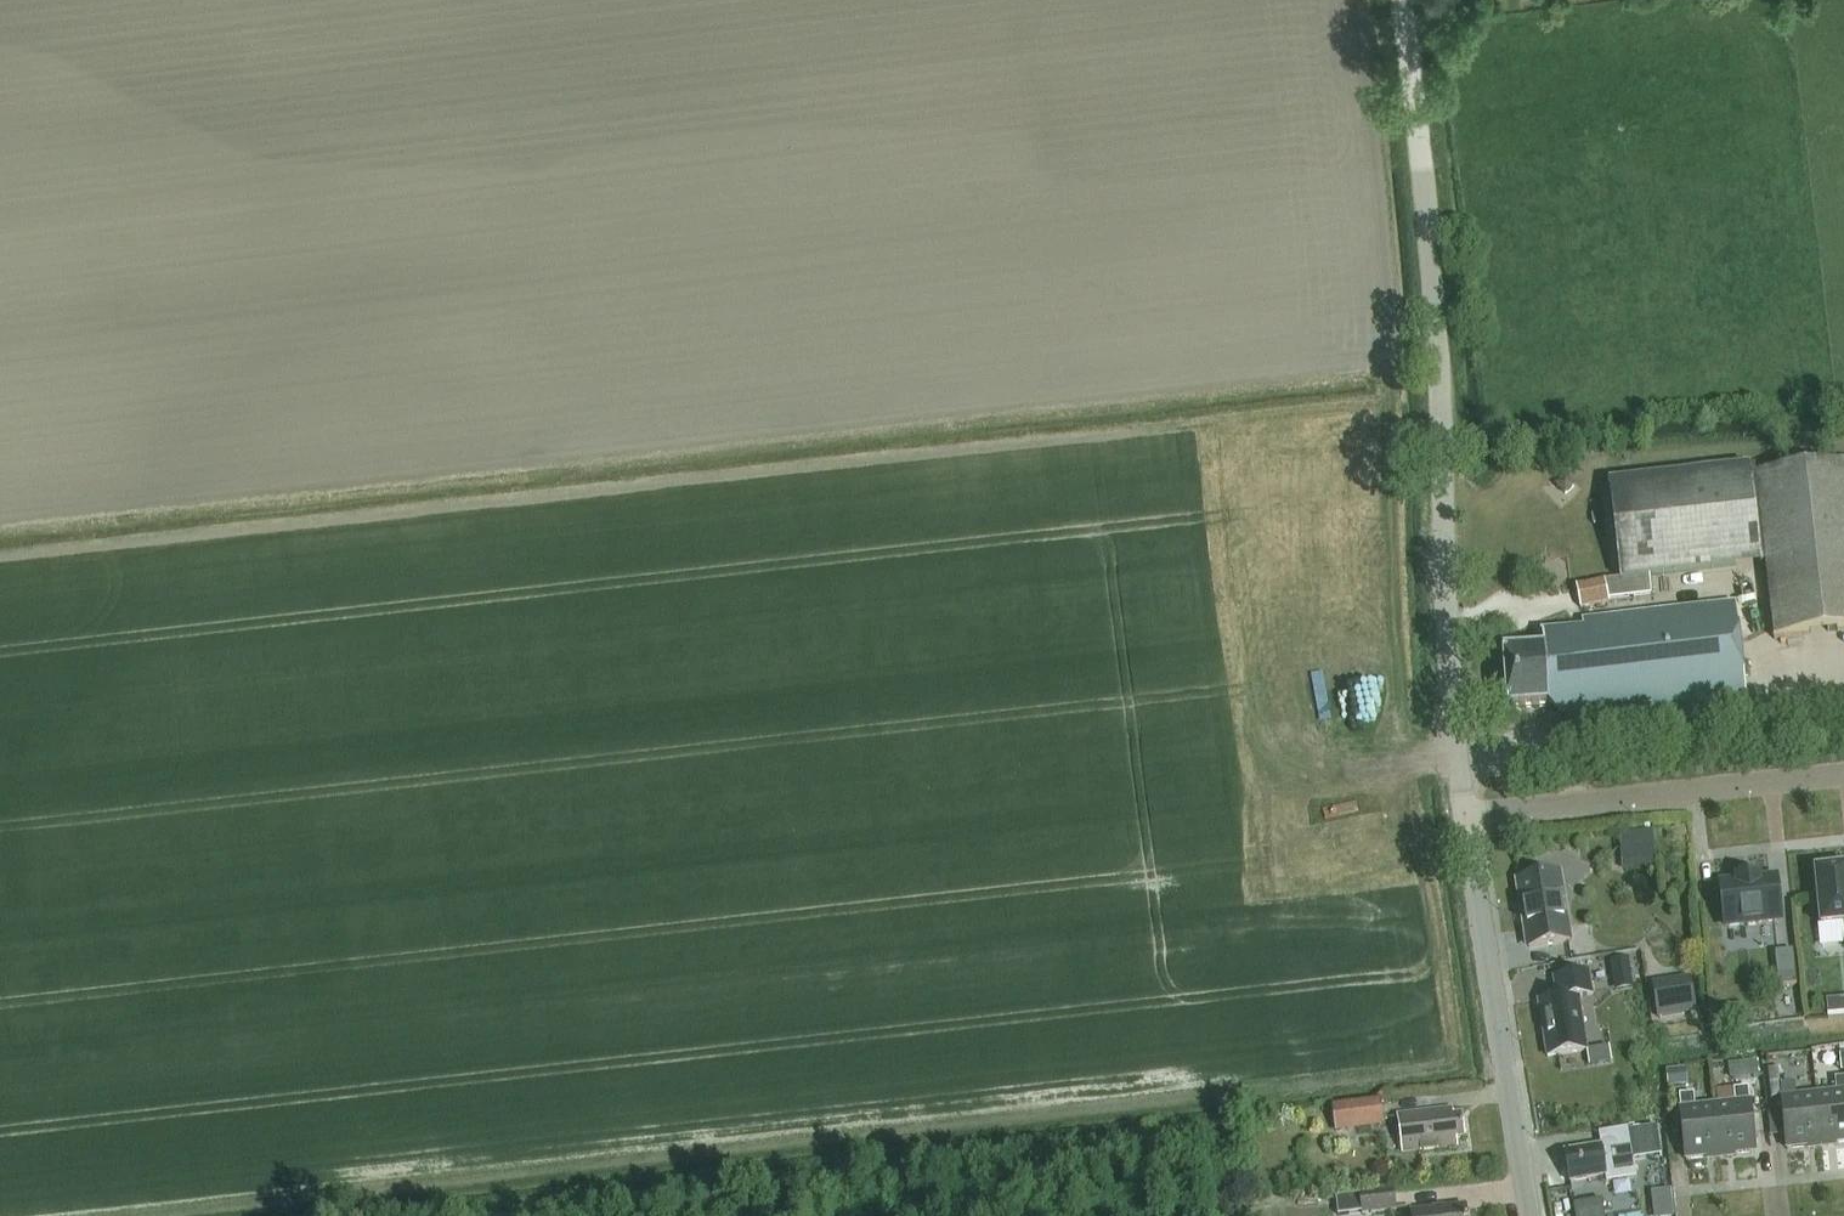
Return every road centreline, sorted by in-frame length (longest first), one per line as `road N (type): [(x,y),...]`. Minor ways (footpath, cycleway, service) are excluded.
road 1 (residential): [(1465,816),(1456,769),(1431,274),(1400,0)]
road 2 (residential): [(1529,1215),(1465,816)]
road 3 (residential): [(1465,816),(1843,776)]

